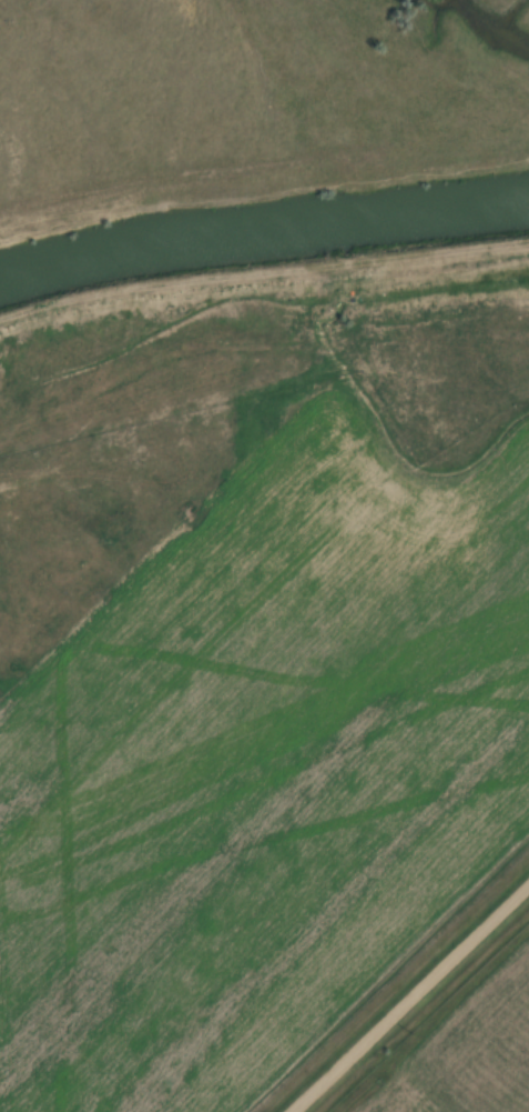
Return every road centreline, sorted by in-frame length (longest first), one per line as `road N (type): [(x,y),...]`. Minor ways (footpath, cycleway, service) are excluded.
road 1 (residential): [(528,889),(299,1111)]

